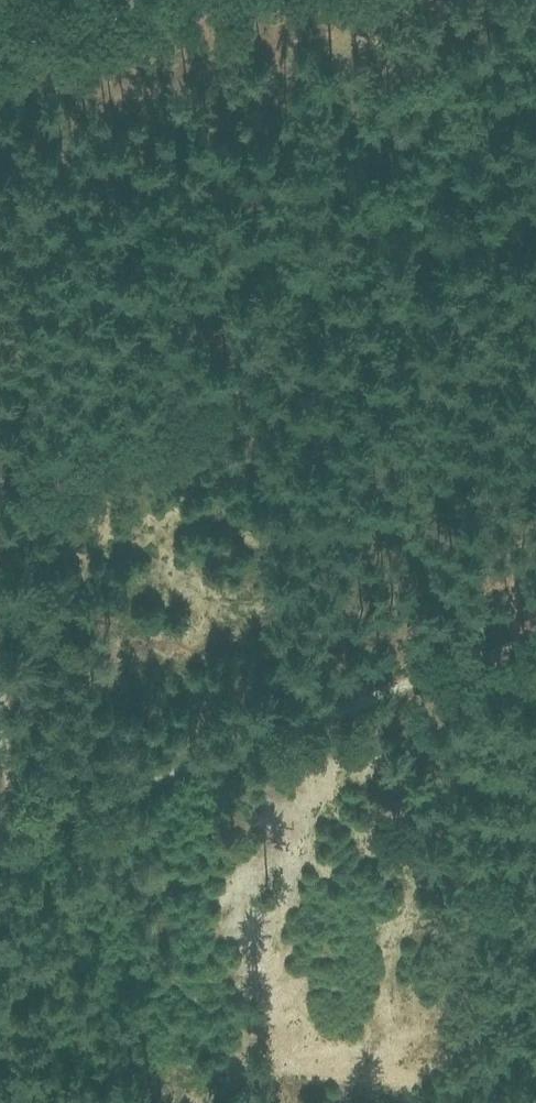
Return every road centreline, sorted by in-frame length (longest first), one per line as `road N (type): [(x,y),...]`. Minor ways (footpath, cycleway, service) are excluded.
road 1 (track): [(0,474),(24,712),(46,769),(62,781),(85,782),(238,736),(535,626)]
road 2 (track): [(0,45),(198,0)]

